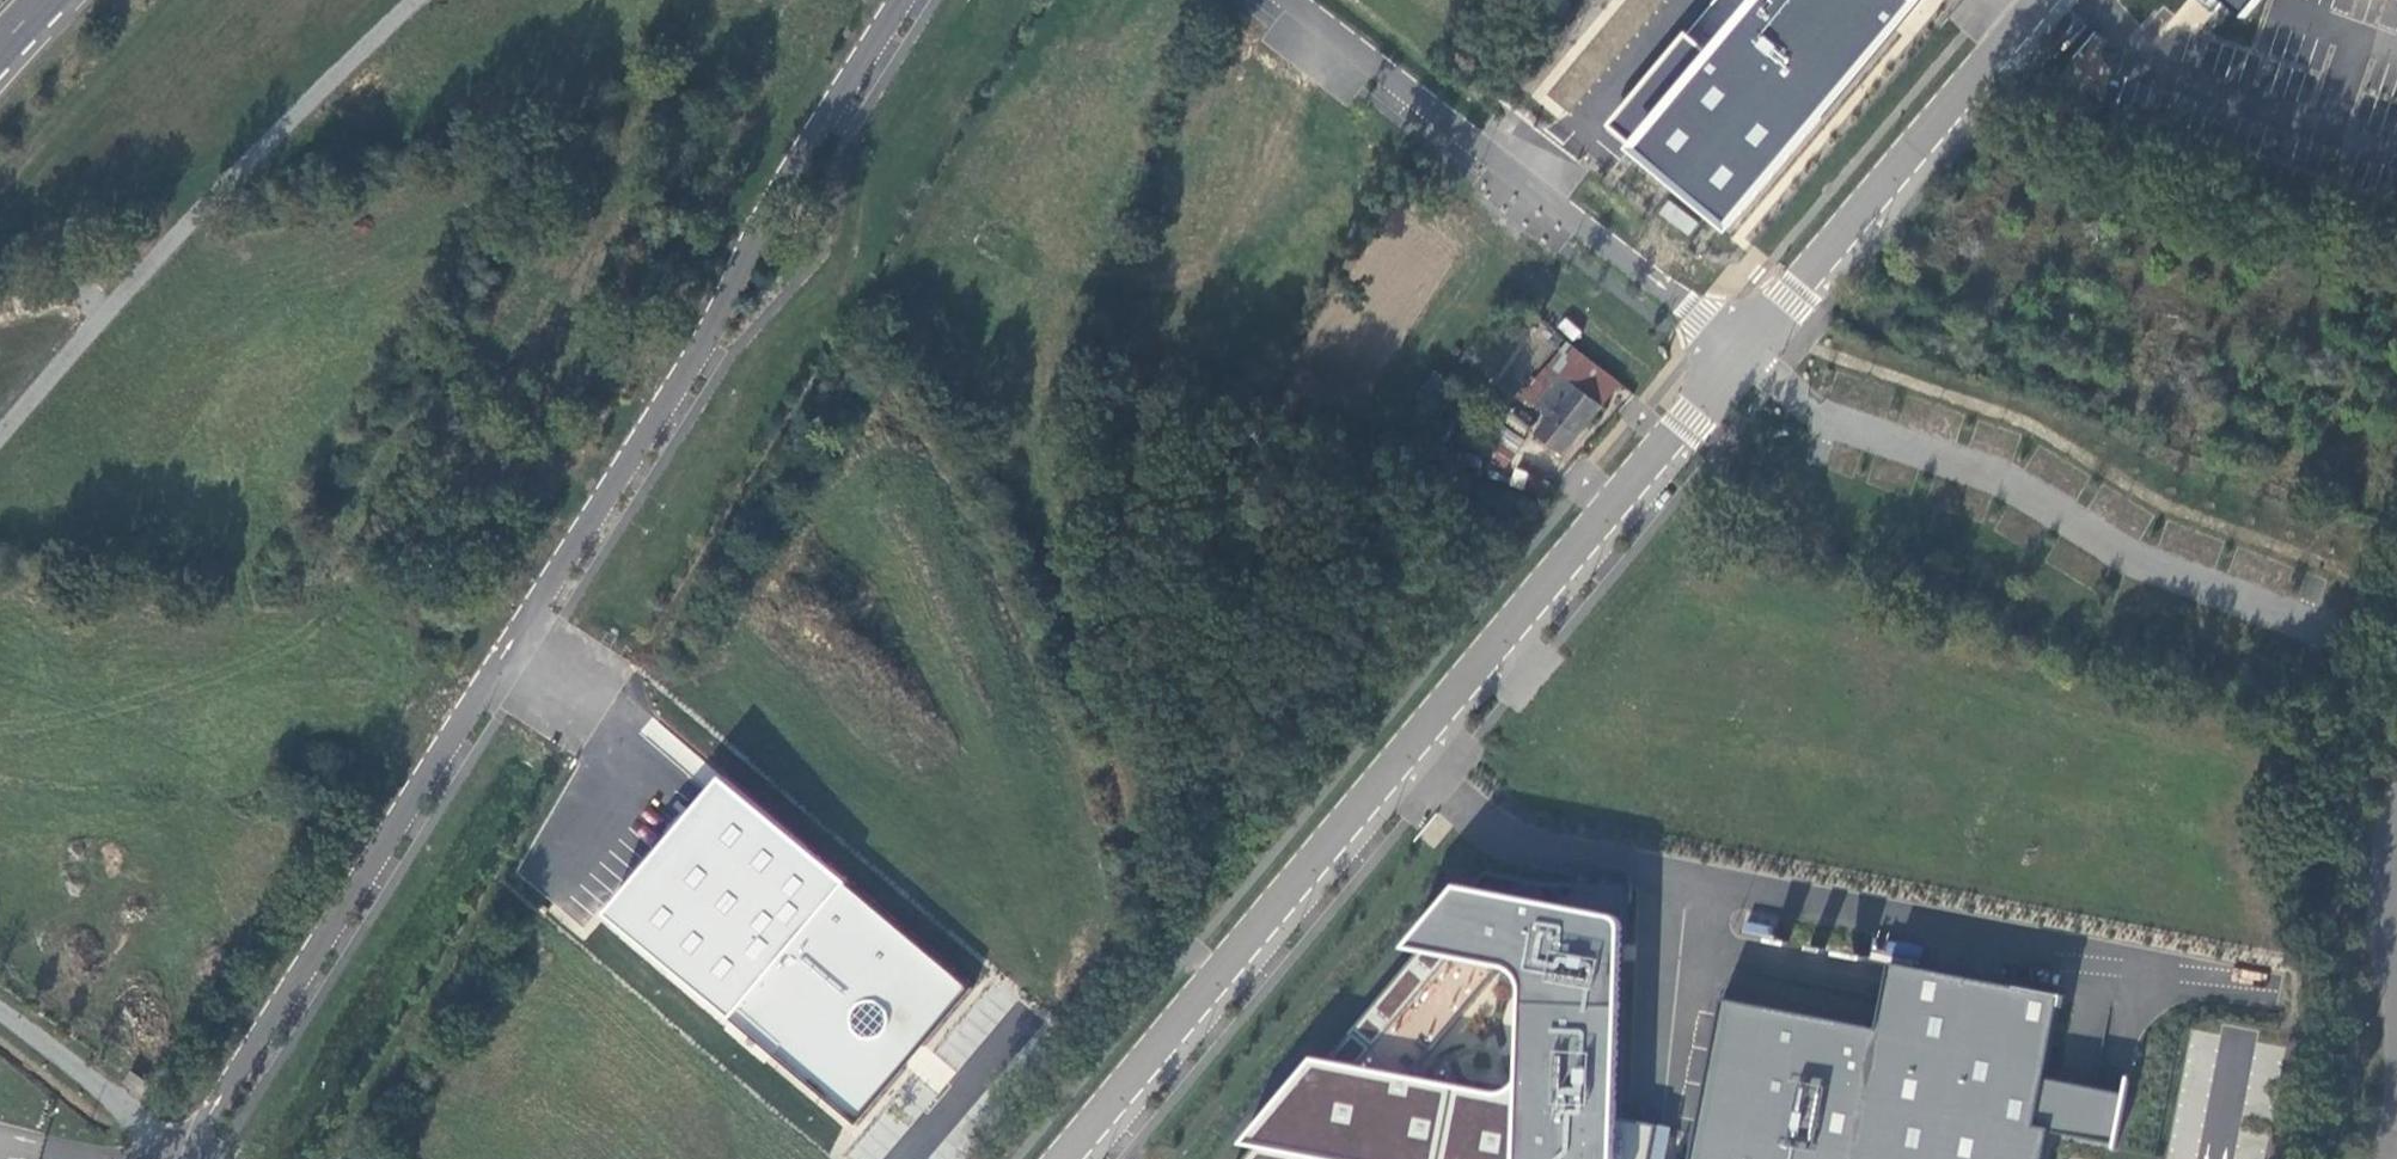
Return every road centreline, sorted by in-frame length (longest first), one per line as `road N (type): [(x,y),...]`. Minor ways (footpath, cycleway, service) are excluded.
road 1 (residential): [(200,1158),(712,339),(773,201),(906,0)]
road 2 (unclassified): [(1059,1158),(1737,358)]
road 3 (residential): [(1271,0),(1737,358)]
road 4 (unclassified): [(1737,358),(2040,0)]
road 5 (tertiary): [(2396,825),(2390,929),(2396,980)]

